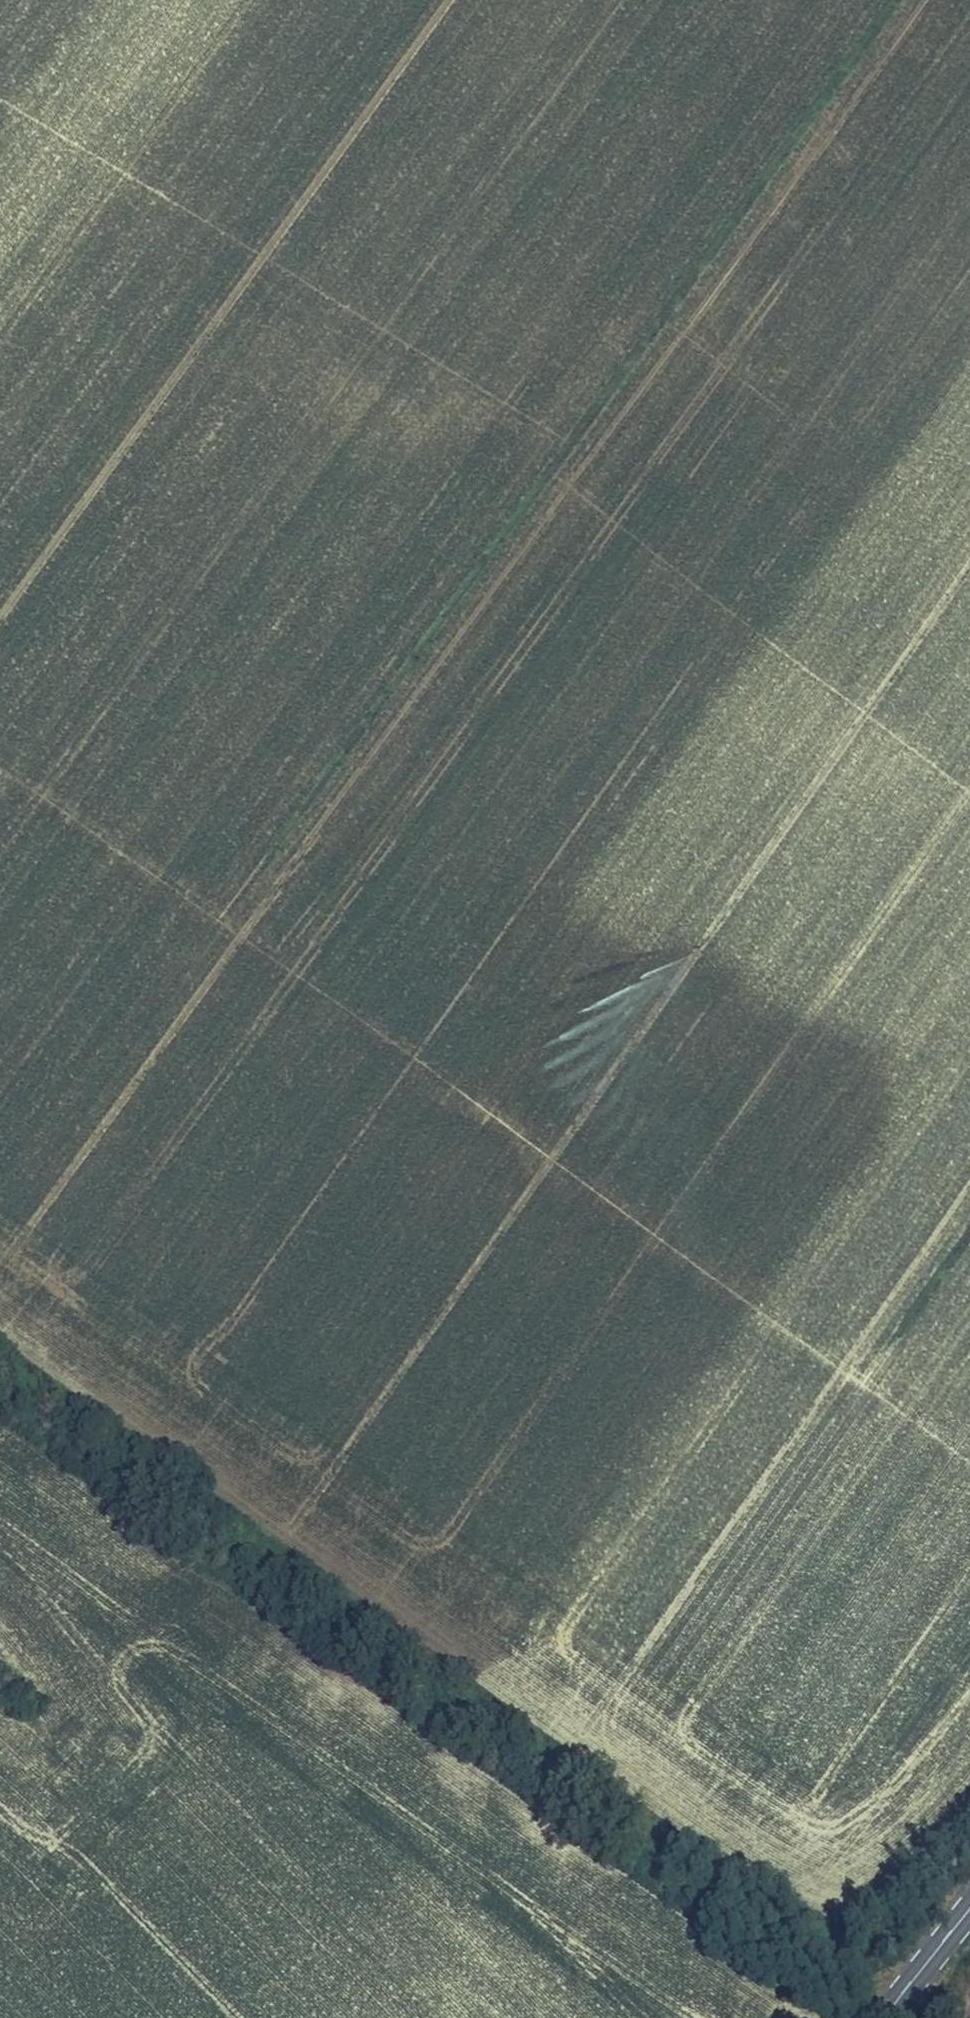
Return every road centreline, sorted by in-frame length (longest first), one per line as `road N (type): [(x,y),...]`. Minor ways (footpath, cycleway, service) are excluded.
road 1 (secondary): [(889,2017),(969,1916)]

